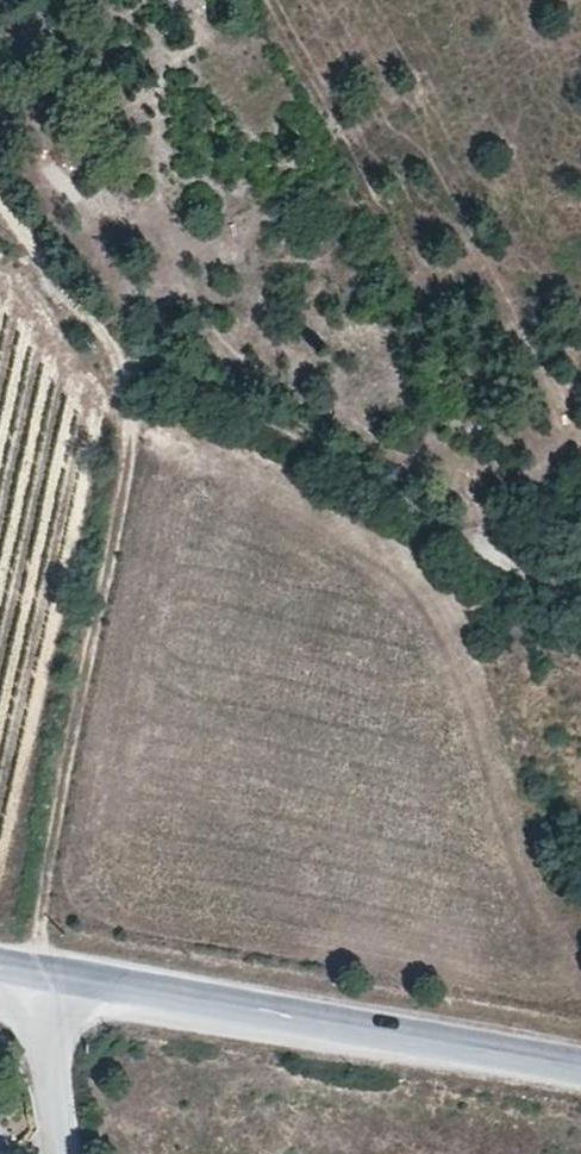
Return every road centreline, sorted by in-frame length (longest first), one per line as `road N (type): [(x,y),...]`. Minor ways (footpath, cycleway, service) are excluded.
road 1 (track): [(48,980),(45,917),(56,831),(109,583),(130,434),(115,348),(51,277),(0,199)]
road 2 (tertiary): [(580,1072),(48,980)]
road 3 (unclassified): [(65,1153),(48,980)]

